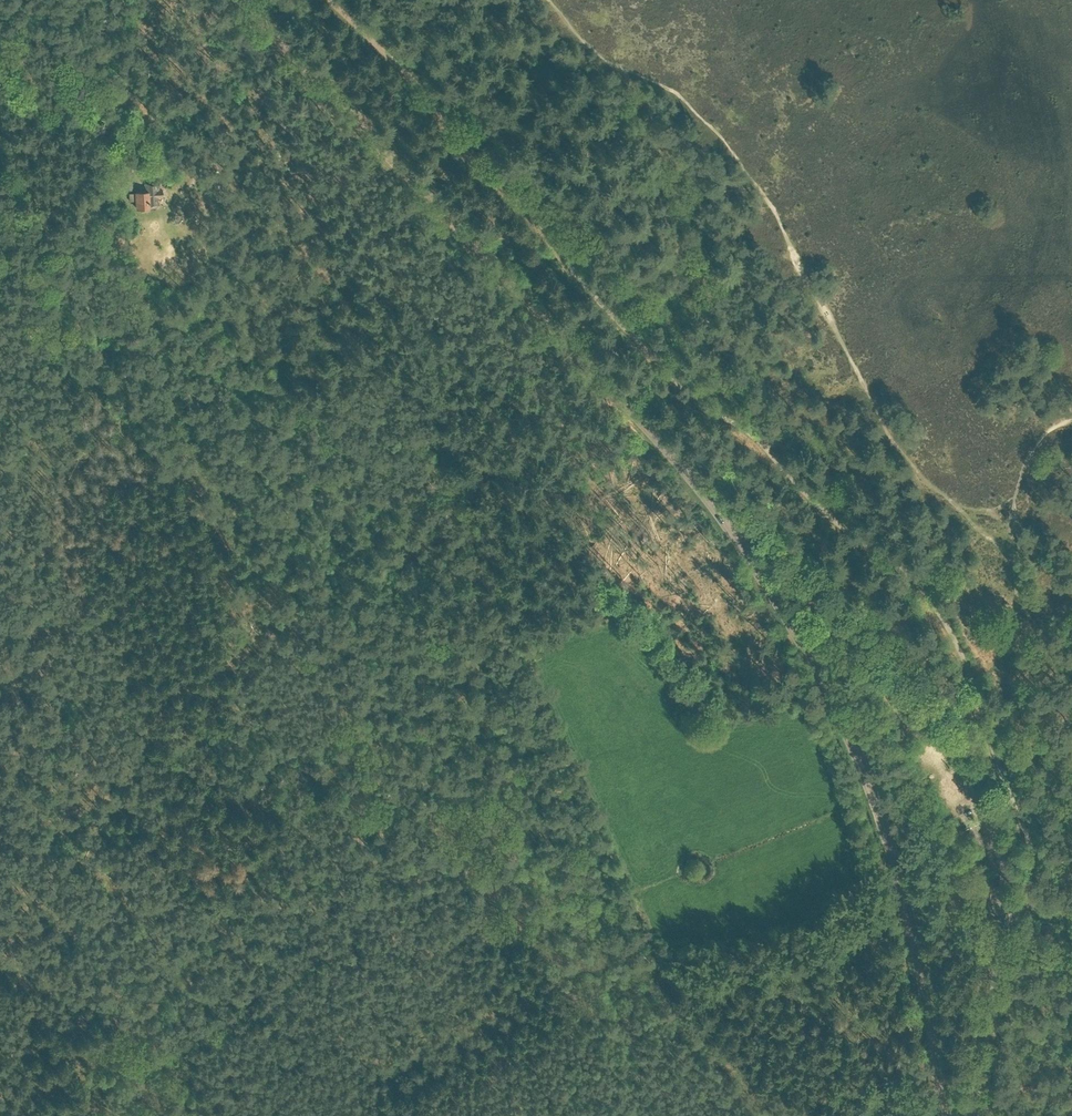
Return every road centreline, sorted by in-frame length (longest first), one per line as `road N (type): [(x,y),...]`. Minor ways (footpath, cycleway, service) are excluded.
road 1 (tertiary): [(943,1115),(921,967),(892,847),(823,678),(758,568),(665,446),(244,0)]
road 2 (track): [(172,814),(149,774),(145,693),(153,626),(84,486),(72,393),(60,372),(0,369)]
road 3 (track): [(0,955),(133,1028),(154,1115)]

